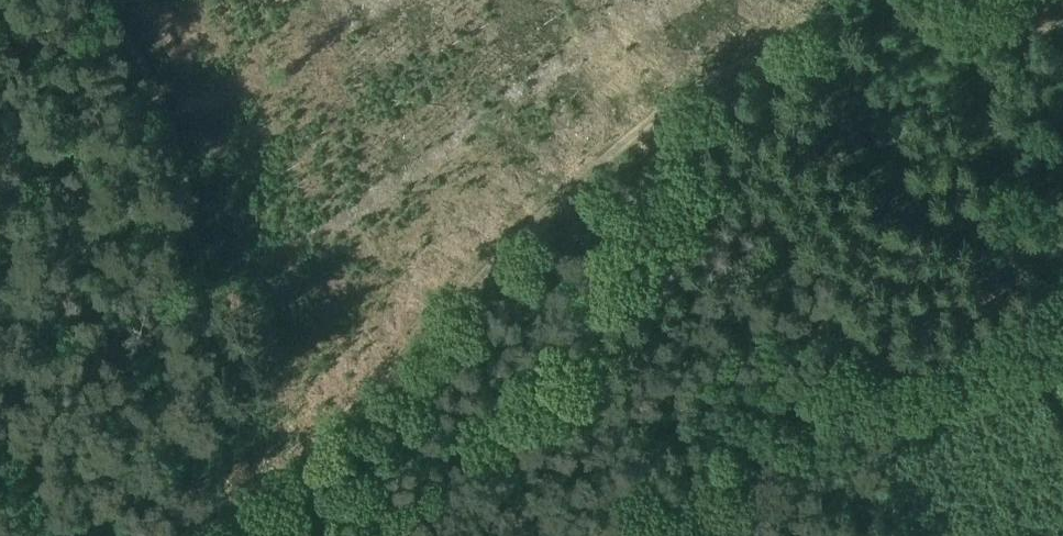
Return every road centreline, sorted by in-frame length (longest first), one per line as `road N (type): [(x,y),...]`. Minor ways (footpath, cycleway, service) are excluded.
road 1 (track): [(201,535),(642,123),(812,0)]
road 2 (track): [(180,535),(200,457),(207,365),(192,203),(181,146),(137,41),(105,0)]
road 3 (track): [(622,535),(1062,288)]
road 4 (track): [(942,0),(1062,72)]

